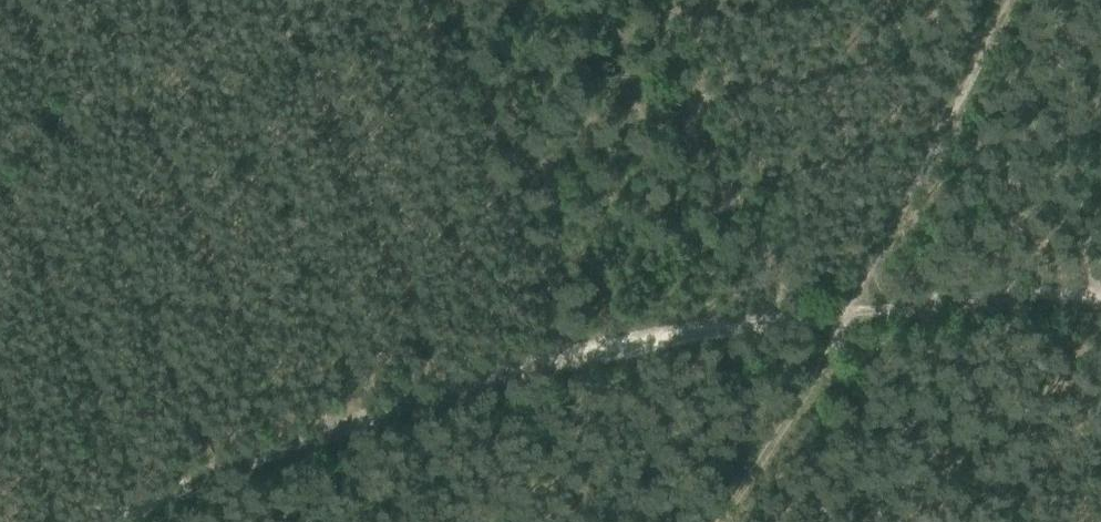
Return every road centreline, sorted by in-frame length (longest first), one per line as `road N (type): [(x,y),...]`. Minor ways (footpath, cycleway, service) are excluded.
road 1 (track): [(0,255),(535,355),(583,346),(424,0)]
road 2 (track): [(1016,0),(979,58),(932,176),(897,219),(798,406),(724,521)]
road 3 (track): [(847,314),(583,346)]
road 4 (track): [(847,314),(962,297),(1100,297)]

